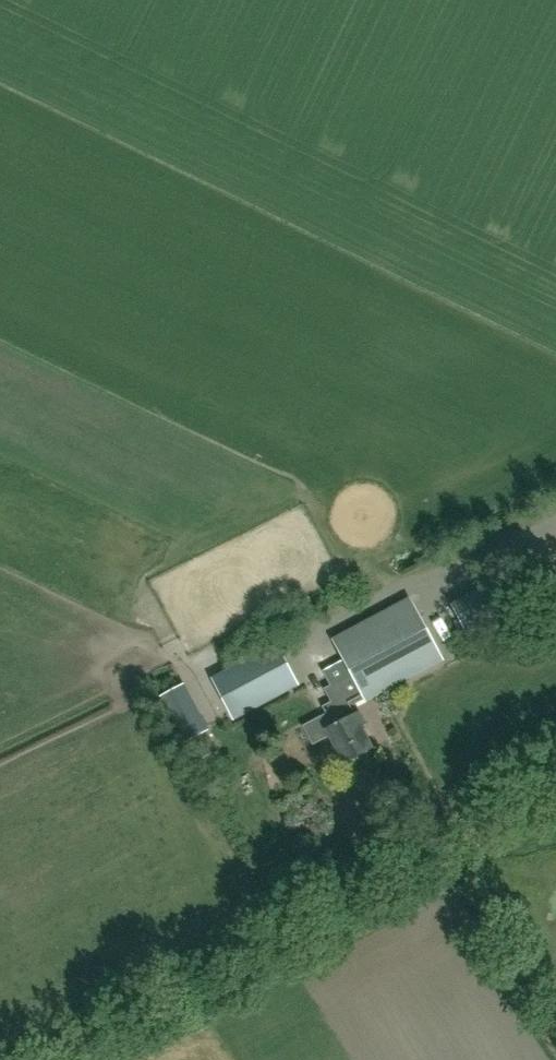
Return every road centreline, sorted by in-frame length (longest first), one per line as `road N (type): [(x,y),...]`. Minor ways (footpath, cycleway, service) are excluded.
road 1 (unclassified): [(37,1059),(555,778)]

